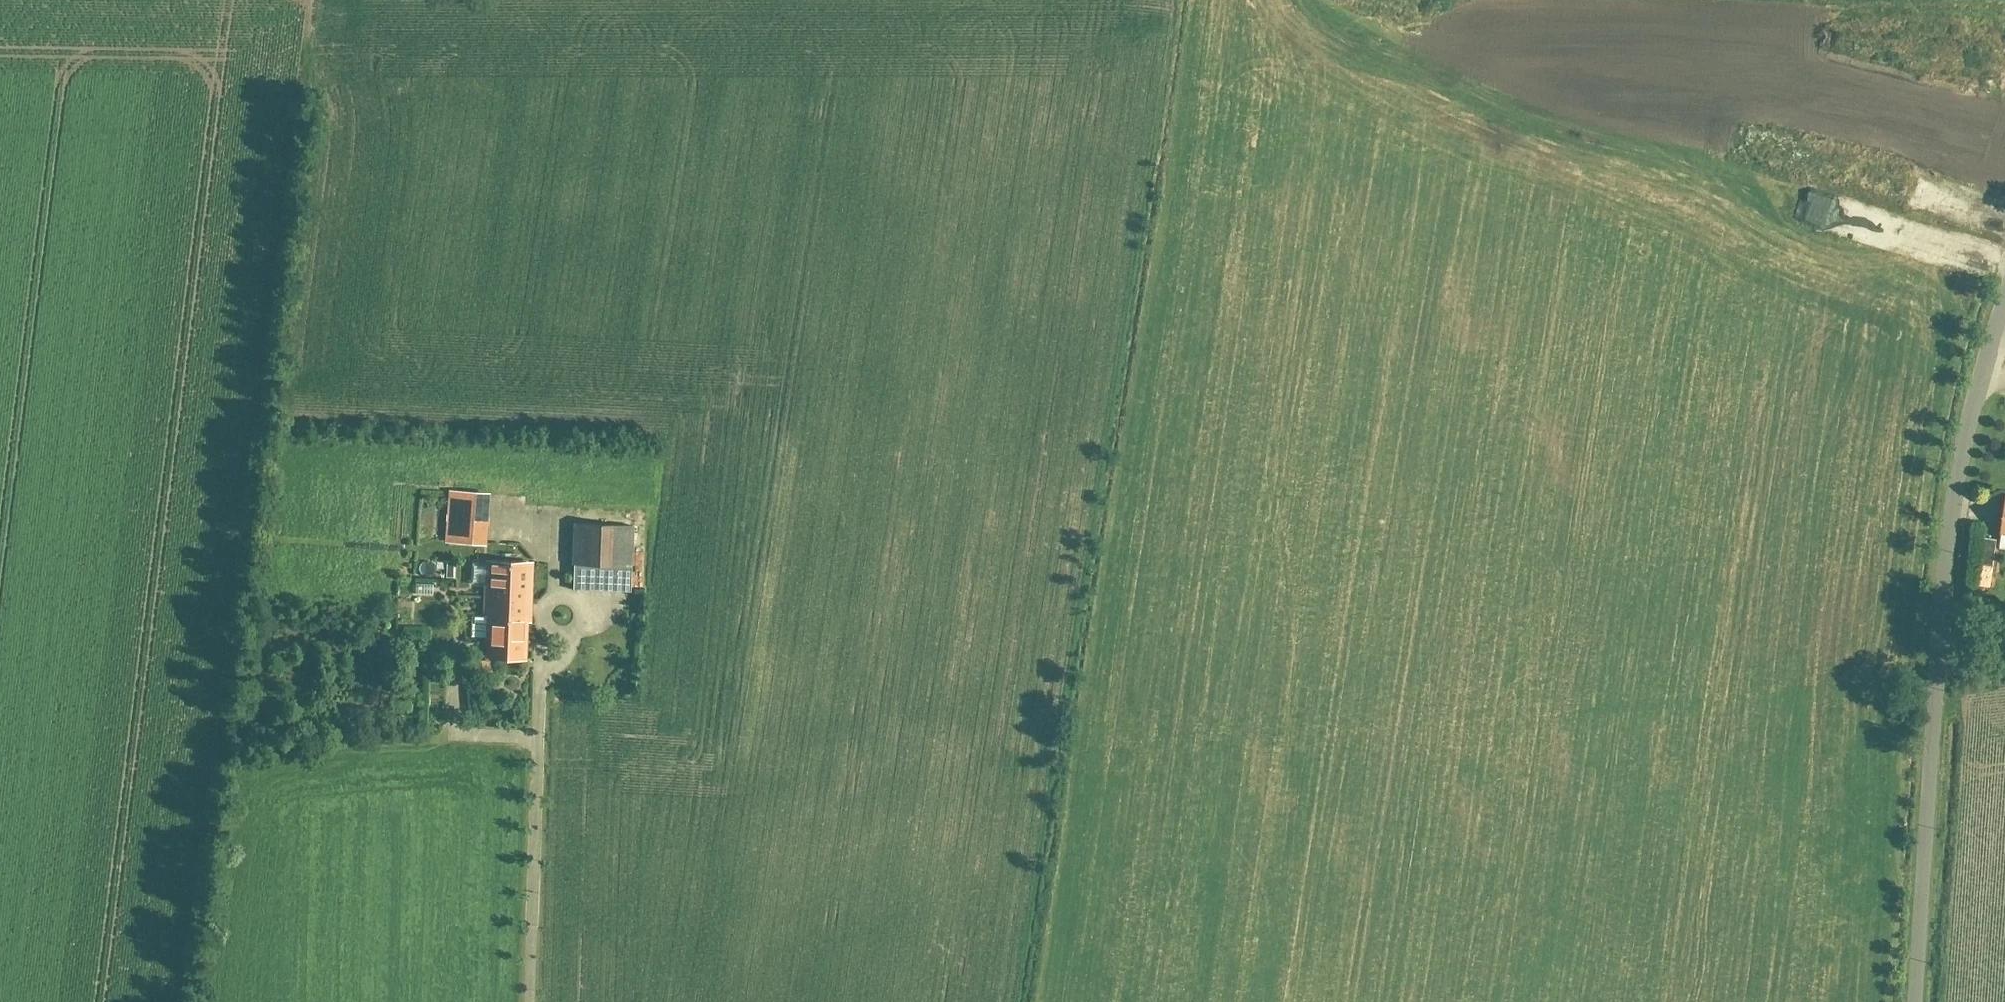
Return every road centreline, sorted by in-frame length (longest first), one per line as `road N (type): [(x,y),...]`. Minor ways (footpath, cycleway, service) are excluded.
road 1 (unclassified): [(1917,1001),(1948,552),(2004,313)]

